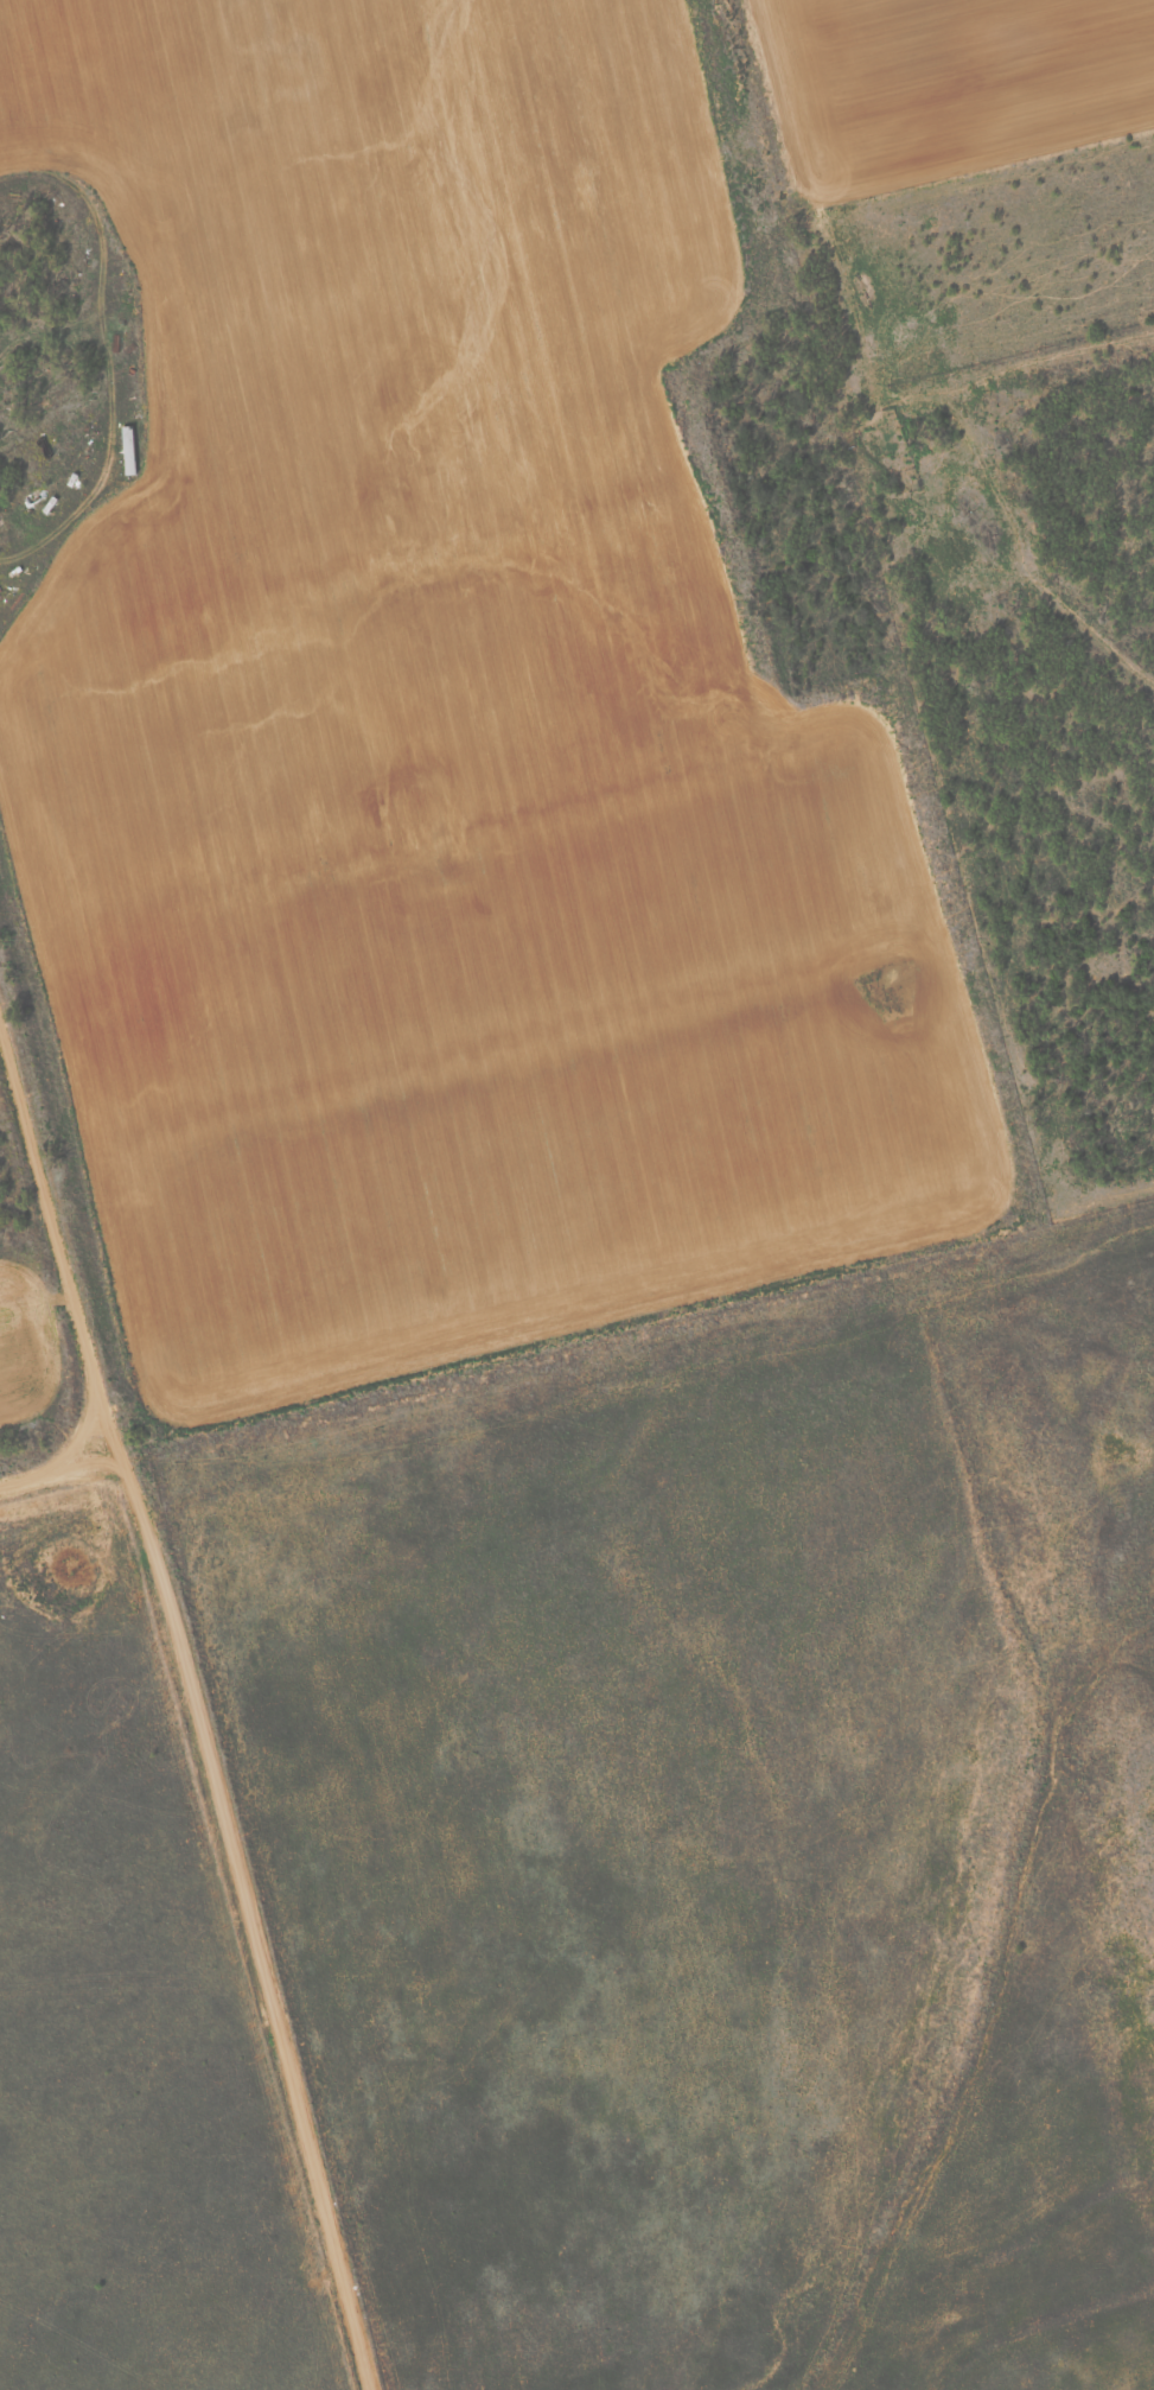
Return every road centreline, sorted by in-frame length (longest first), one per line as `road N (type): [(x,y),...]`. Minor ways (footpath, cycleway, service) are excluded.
road 1 (residential): [(359,2389),(174,1614),(88,1368),(0,1042)]
road 2 (residential): [(0,1483),(116,1453)]

